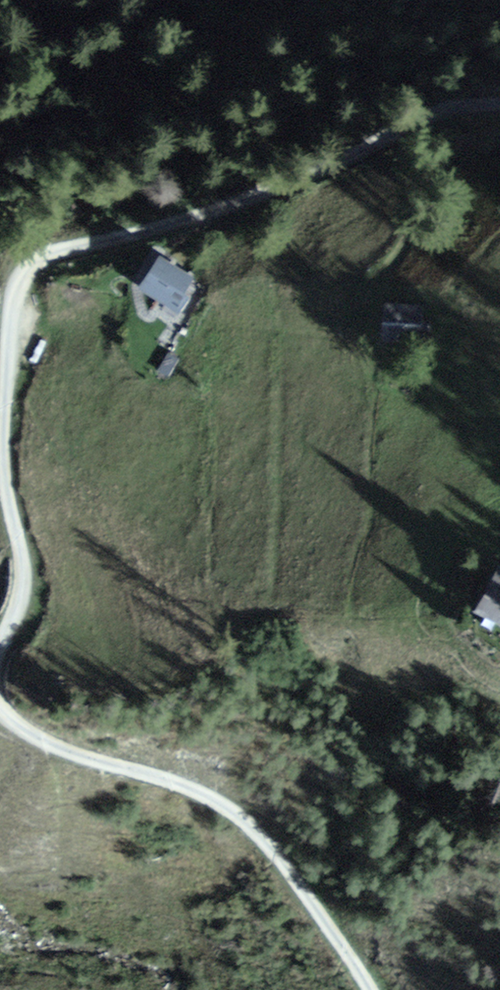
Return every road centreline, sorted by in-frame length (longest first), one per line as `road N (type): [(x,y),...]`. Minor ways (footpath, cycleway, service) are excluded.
road 1 (track): [(0,641),(19,611),(24,572),(6,478),(5,358),(22,277),(51,259),(225,208),(363,153),(418,119),(499,98)]
road 2 (track): [(383,989),(252,814),(159,776),(56,749),(0,704)]
road 3 (track): [(367,298),(450,175),(499,133)]

